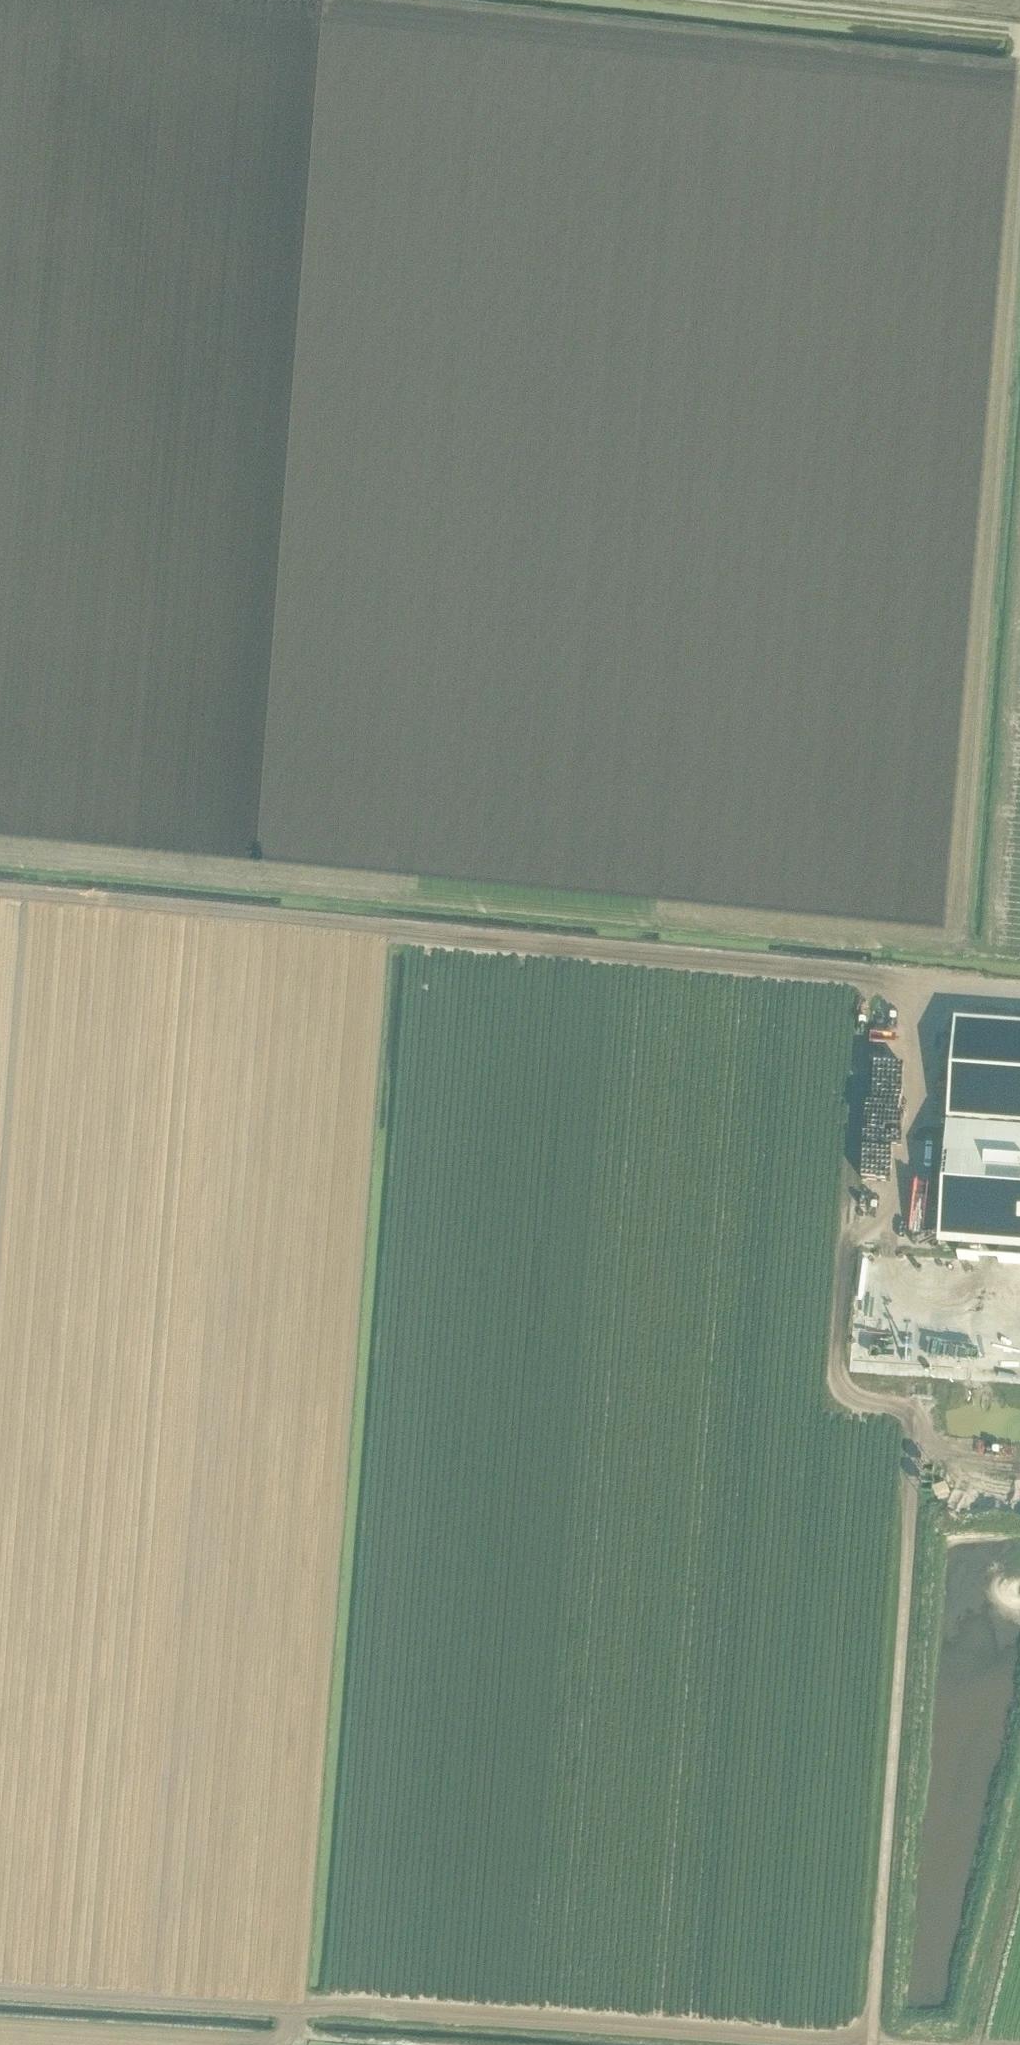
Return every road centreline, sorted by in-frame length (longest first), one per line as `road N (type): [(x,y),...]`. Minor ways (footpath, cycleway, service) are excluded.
road 1 (track): [(1019,30),(746,0)]

